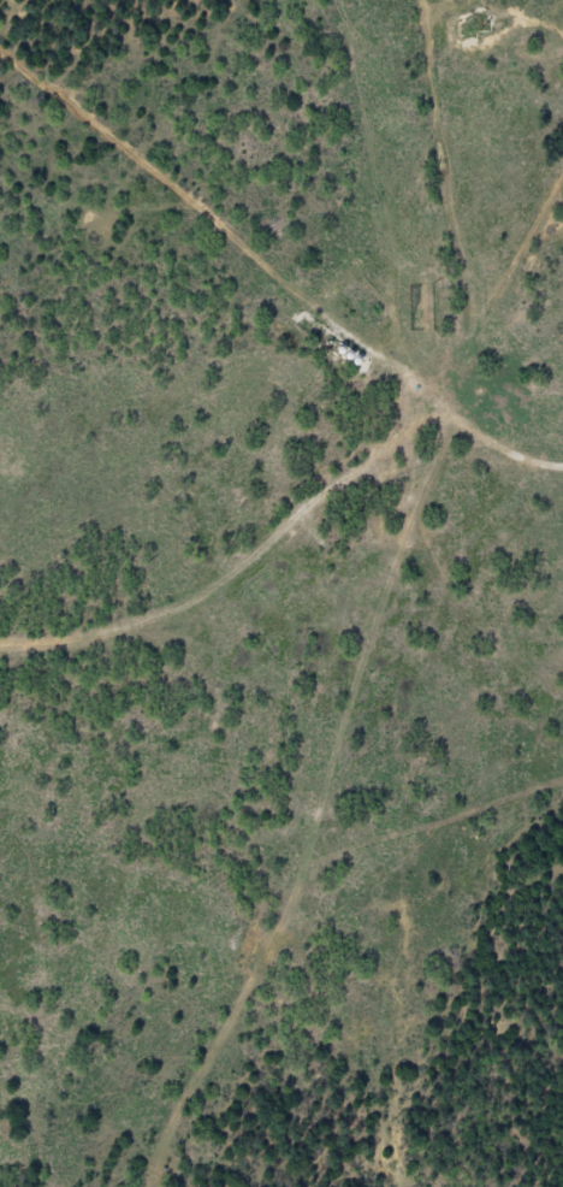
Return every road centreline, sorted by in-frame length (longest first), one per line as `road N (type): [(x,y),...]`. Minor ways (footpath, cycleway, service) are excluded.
road 1 (residential): [(562,816),(443,876),(296,993),(211,1097),(185,1186)]
road 2 (residential): [(562,660),(540,595),(558,240)]
road 3 (residential): [(478,0),(522,159),(562,237)]

